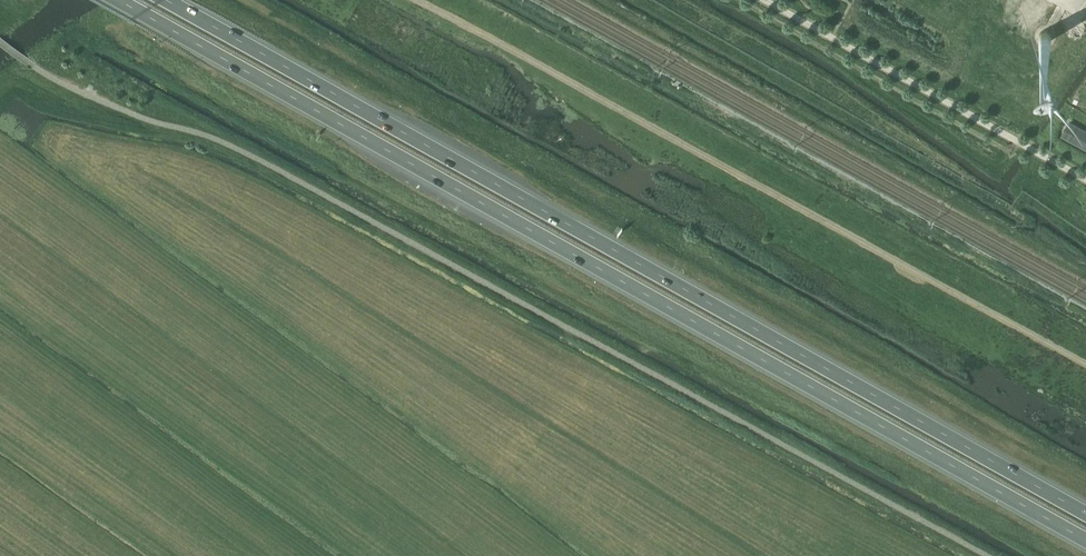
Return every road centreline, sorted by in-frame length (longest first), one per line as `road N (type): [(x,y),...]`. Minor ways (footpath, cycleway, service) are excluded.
road 1 (trunk): [(119,0),(1085,539)]
road 2 (trunk): [(1085,513),(165,0)]
road 3 (track): [(1085,364),(418,0)]
road 4 (track): [(1085,179),(766,0)]

